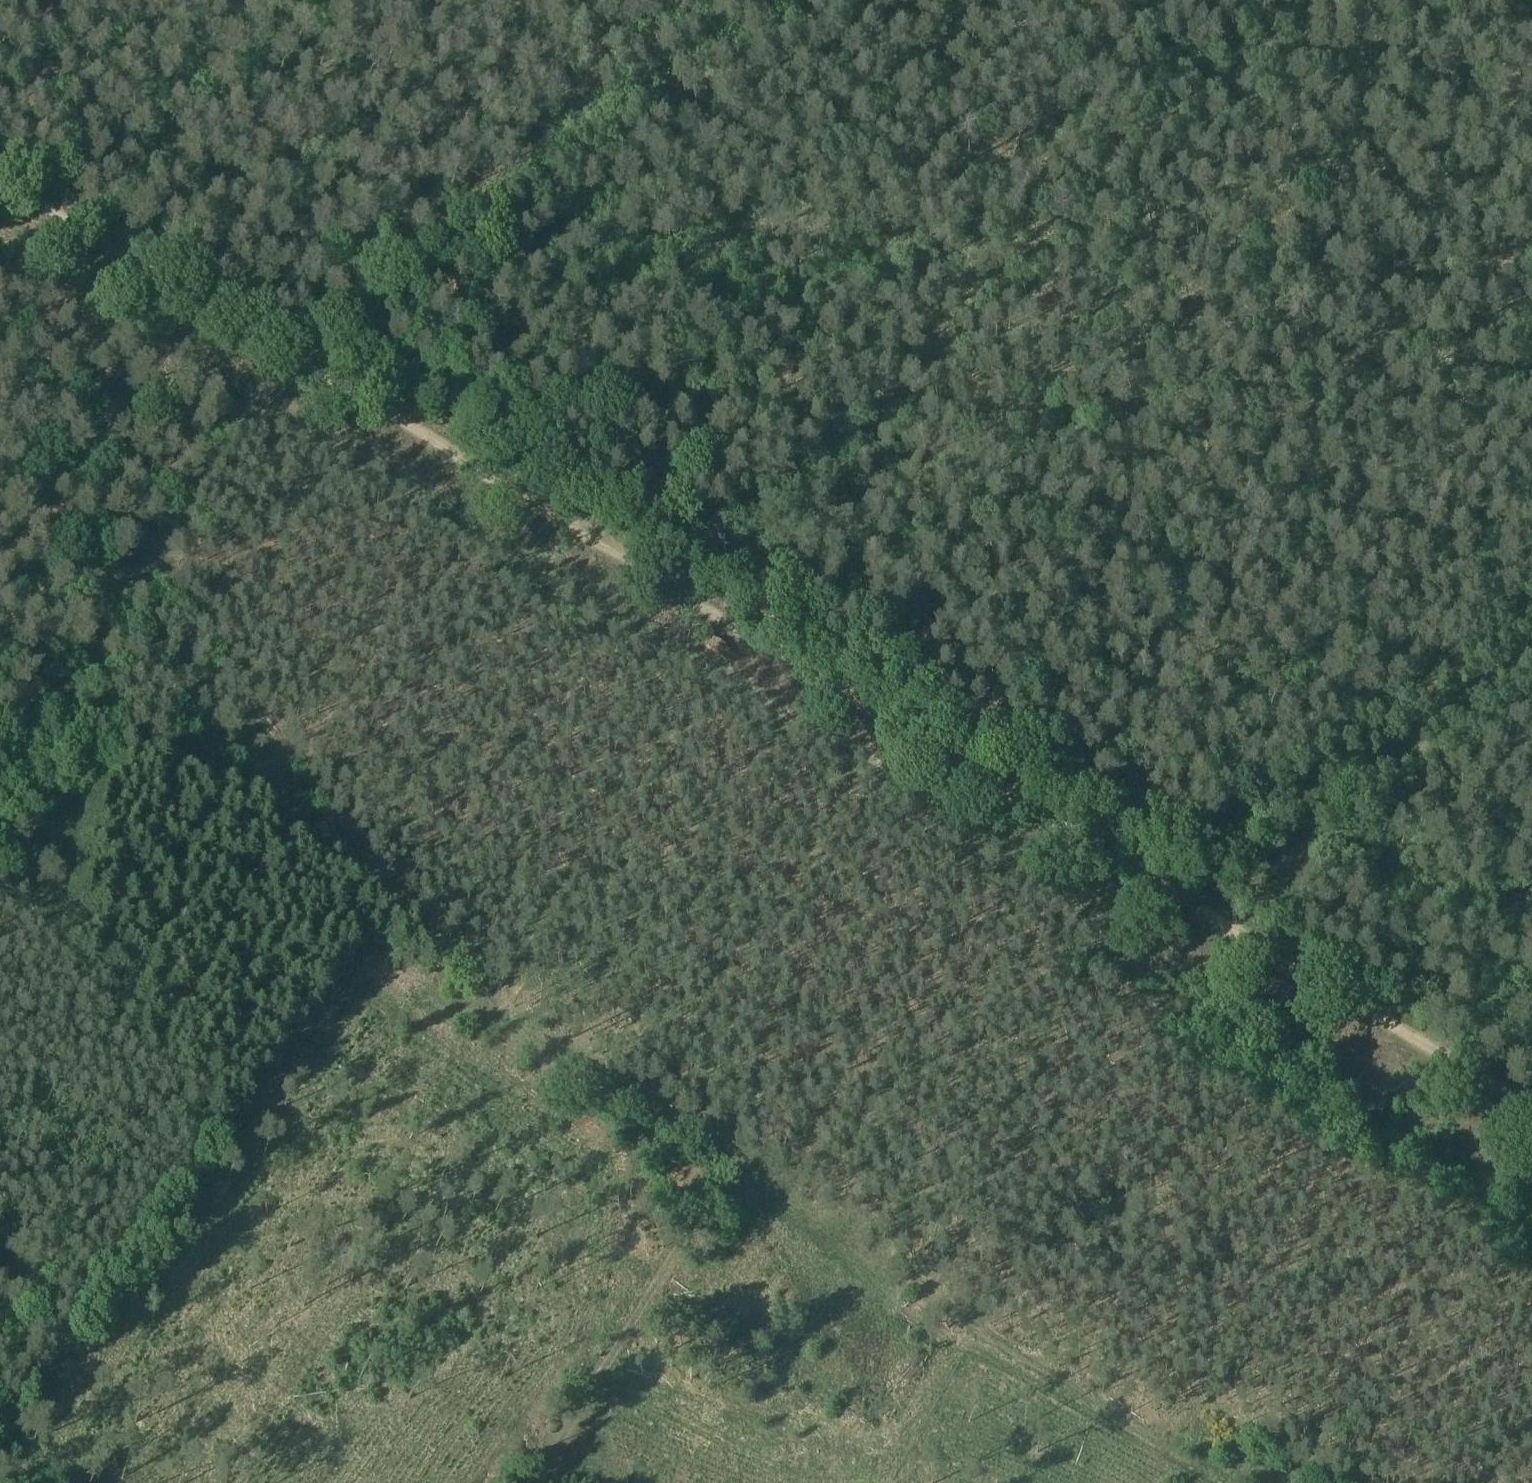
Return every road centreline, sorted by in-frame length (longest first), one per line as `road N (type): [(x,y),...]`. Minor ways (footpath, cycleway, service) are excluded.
road 1 (track): [(1531,1116),(0,168)]
road 2 (track): [(1531,624),(1176,896)]

